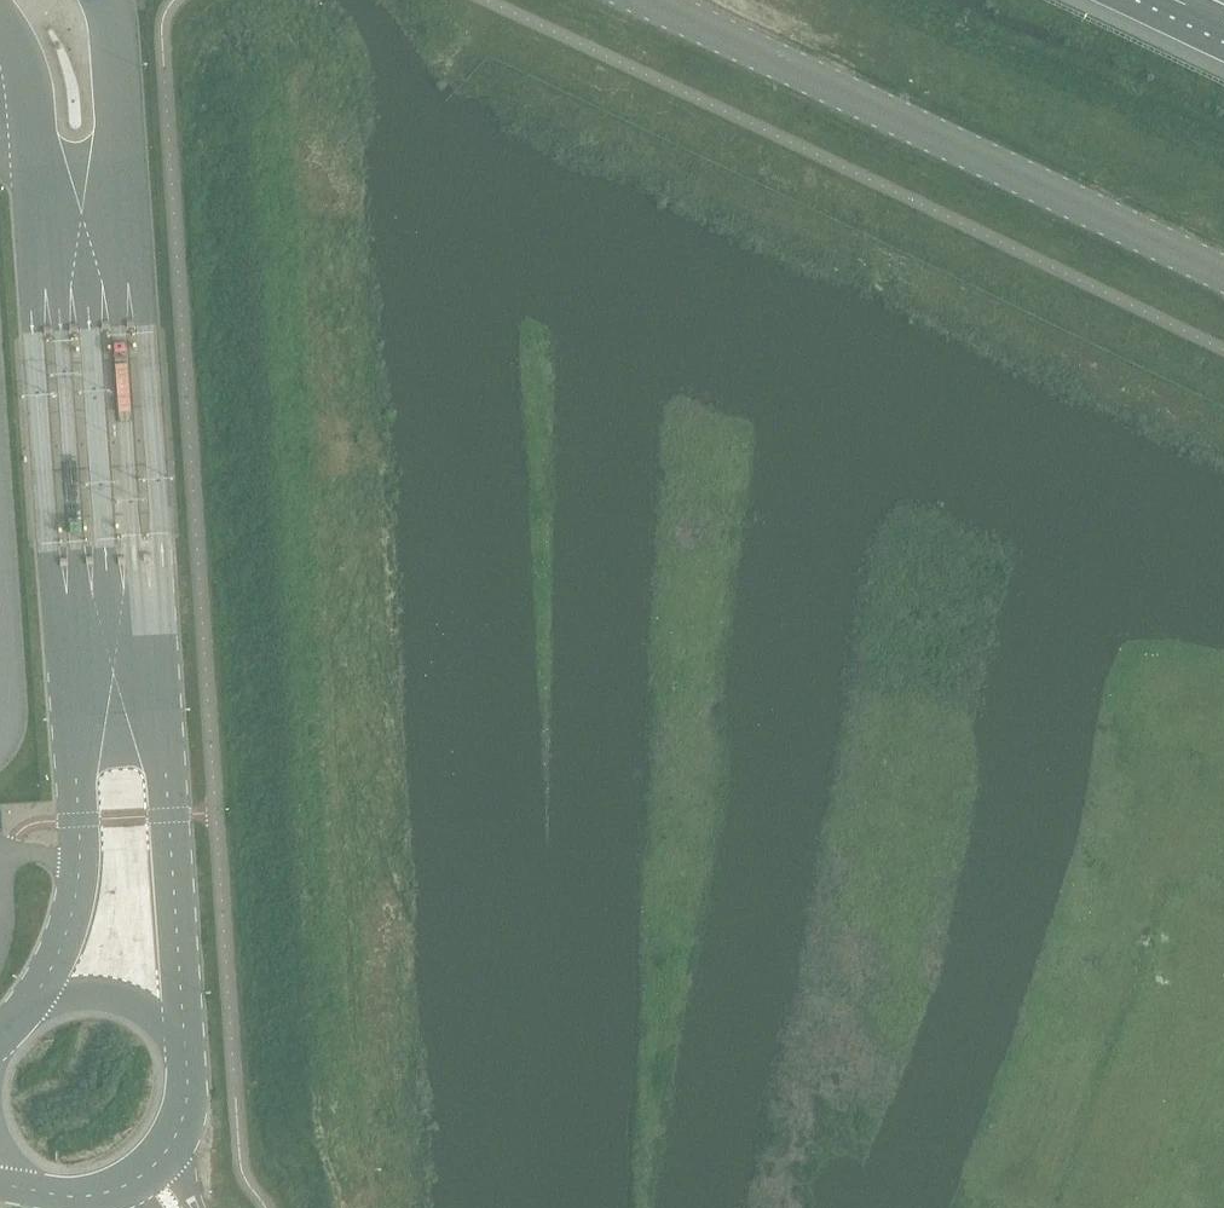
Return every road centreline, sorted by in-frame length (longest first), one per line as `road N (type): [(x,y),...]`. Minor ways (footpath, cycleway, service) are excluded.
road 1 (unclassified): [(648,0),(1223,268)]
road 2 (unclassified): [(147,1171),(177,1132),(186,1100),(186,1067),(160,1027),(128,1005),(61,996),(28,1005),(0,1039)]
road 3 (unclassified): [(32,1190),(80,1197),(147,1171)]

